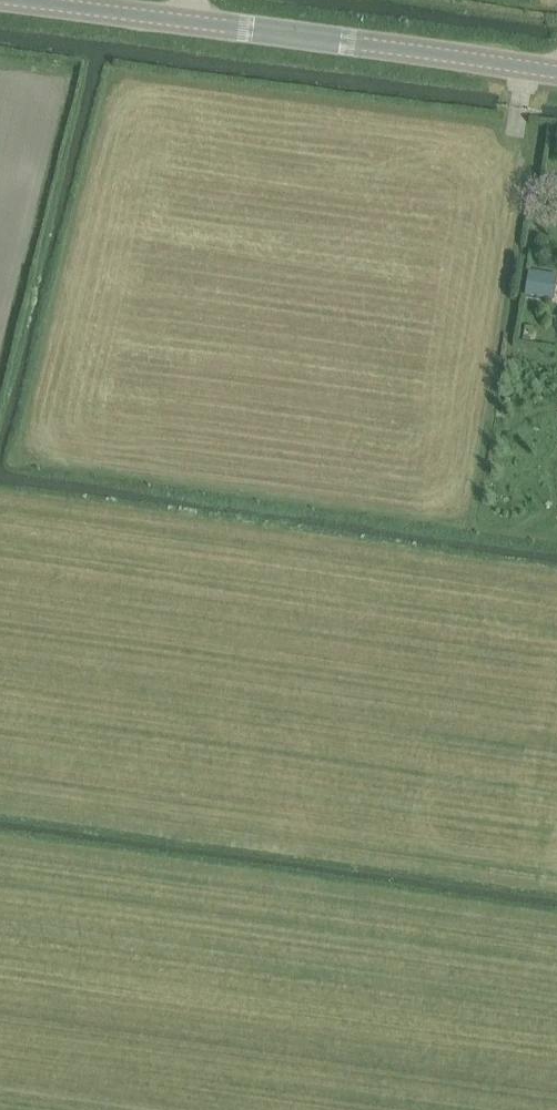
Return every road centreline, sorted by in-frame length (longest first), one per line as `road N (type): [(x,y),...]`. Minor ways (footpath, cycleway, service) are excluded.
road 1 (tertiary): [(556,77),(16,0)]

